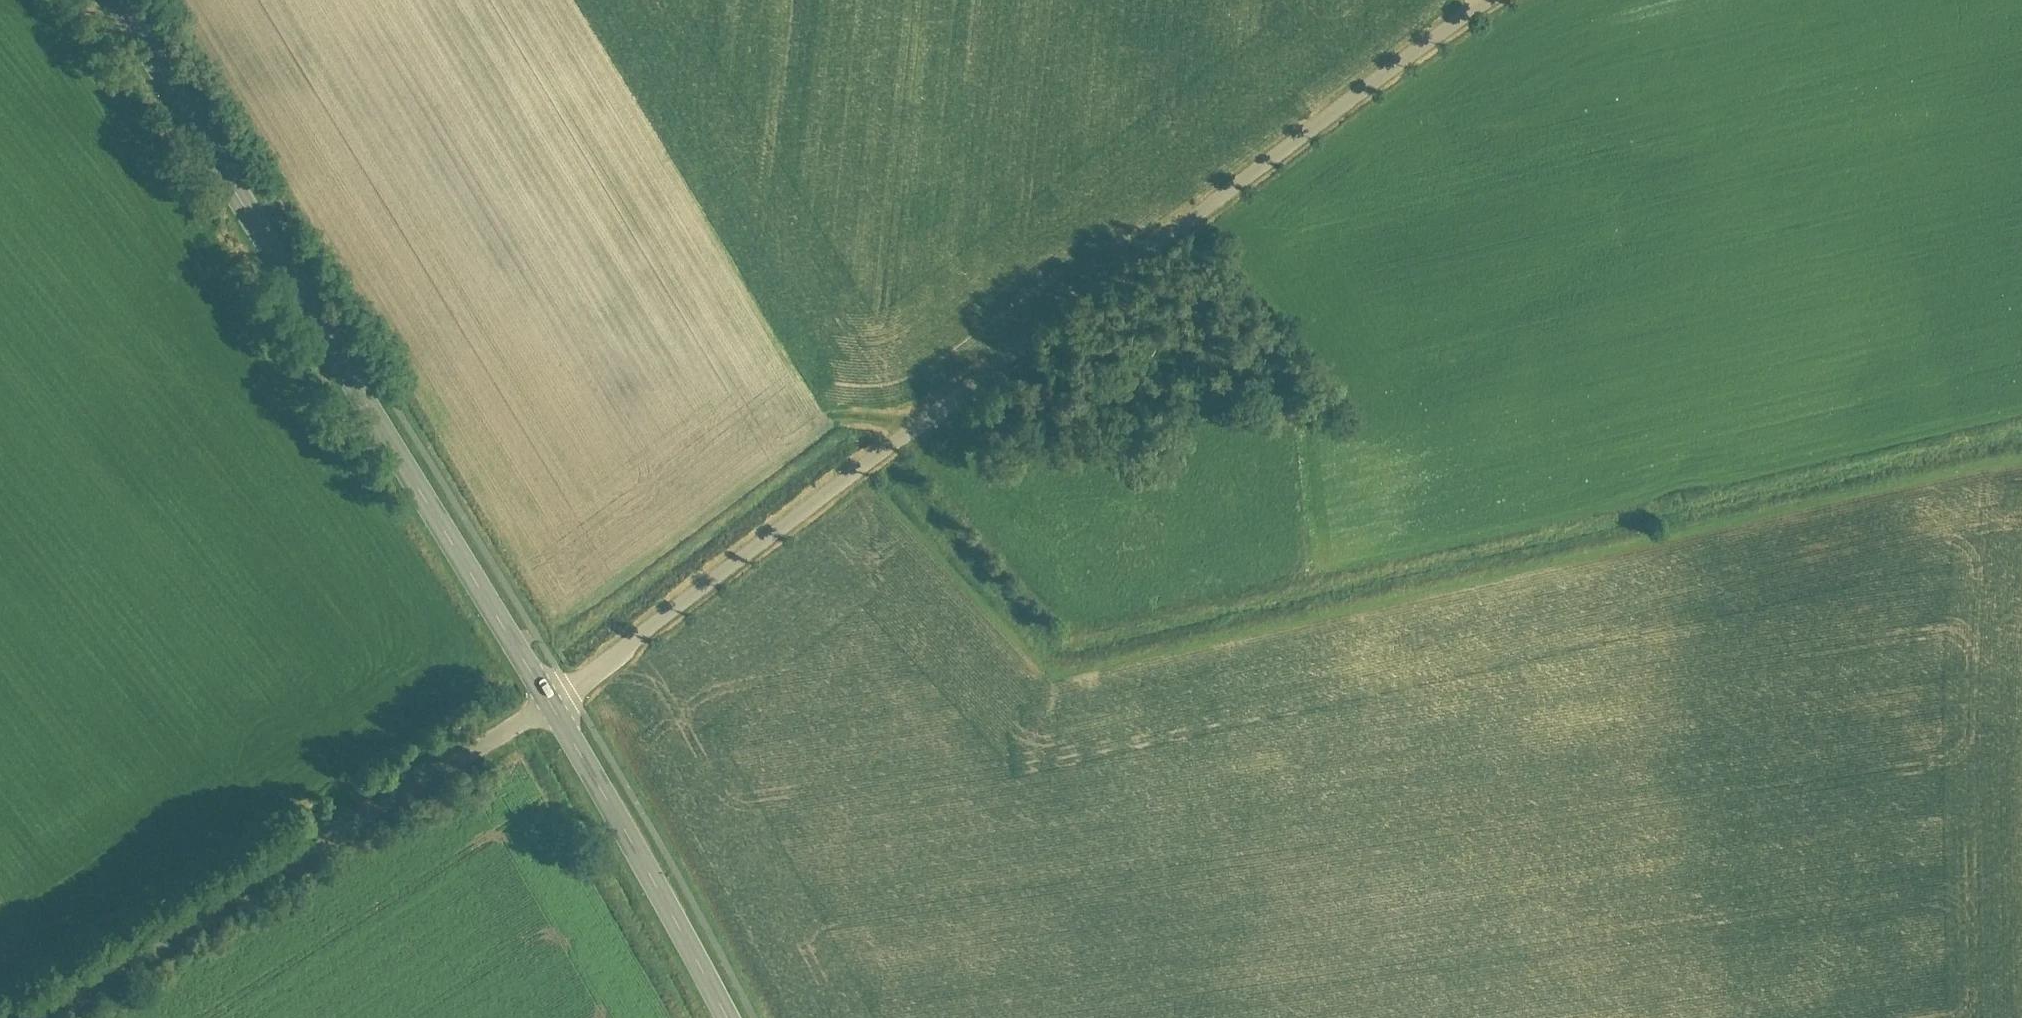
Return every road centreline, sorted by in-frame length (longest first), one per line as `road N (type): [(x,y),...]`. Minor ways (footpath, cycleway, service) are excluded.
road 1 (residential): [(1509,0),(1236,179),(550,707)]
road 2 (tertiary): [(550,707),(365,430),(110,0)]
road 3 (residential): [(550,707),(49,1017)]
road 4 (tertiary): [(719,1017),(550,707)]

